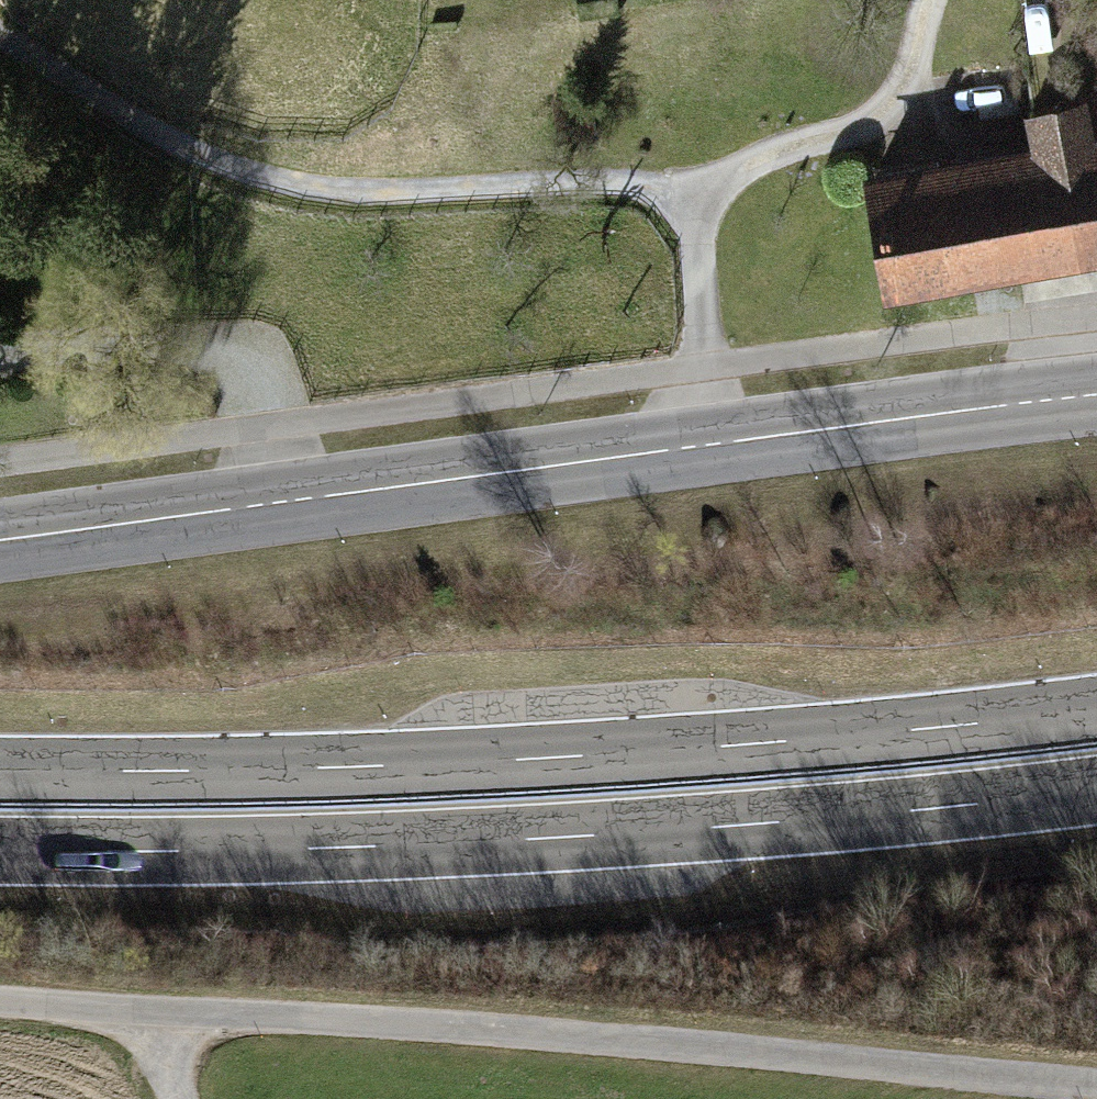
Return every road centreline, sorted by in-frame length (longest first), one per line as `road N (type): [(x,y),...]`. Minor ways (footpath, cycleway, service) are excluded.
road 1 (tertiary): [(0,540),(1096,394)]
road 2 (trunk): [(1096,708),(543,758),(0,770)]
road 3 (trunk): [(0,851),(578,836),(1096,789)]
road 4 (track): [(709,445),(684,182),(392,193),(273,180),(186,148),(0,32)]

